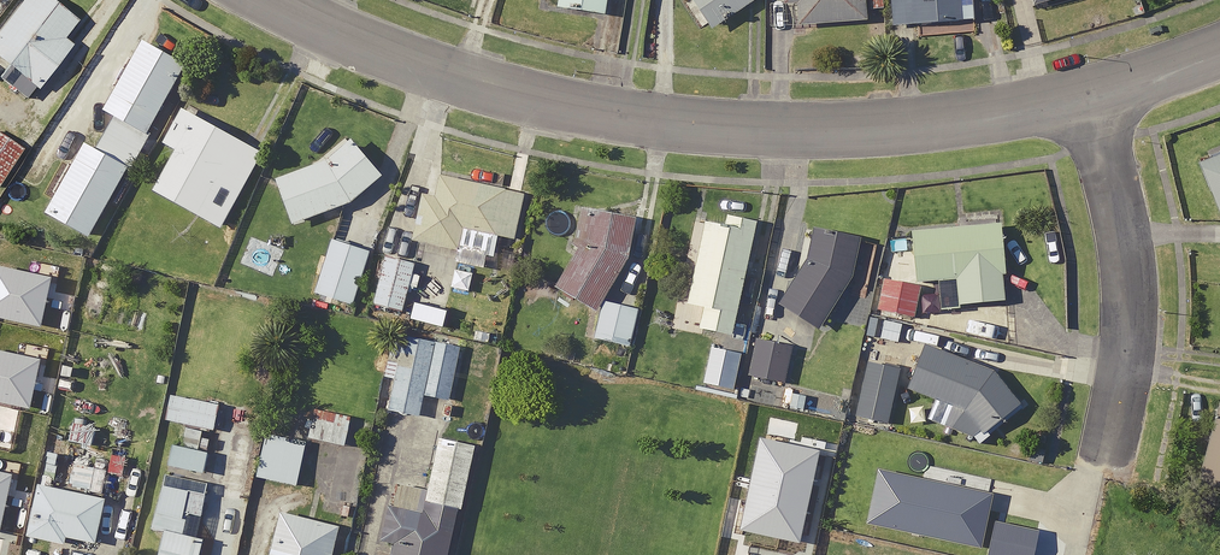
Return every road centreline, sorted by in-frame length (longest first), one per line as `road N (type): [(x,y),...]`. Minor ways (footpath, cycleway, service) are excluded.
road 1 (residential): [(267,0),(449,75),(674,124),(882,128),(985,121),(1091,96)]
road 2 (residential): [(1120,491),(1141,292),(1091,96)]
road 3 (residential): [(1091,96),(1219,55)]

